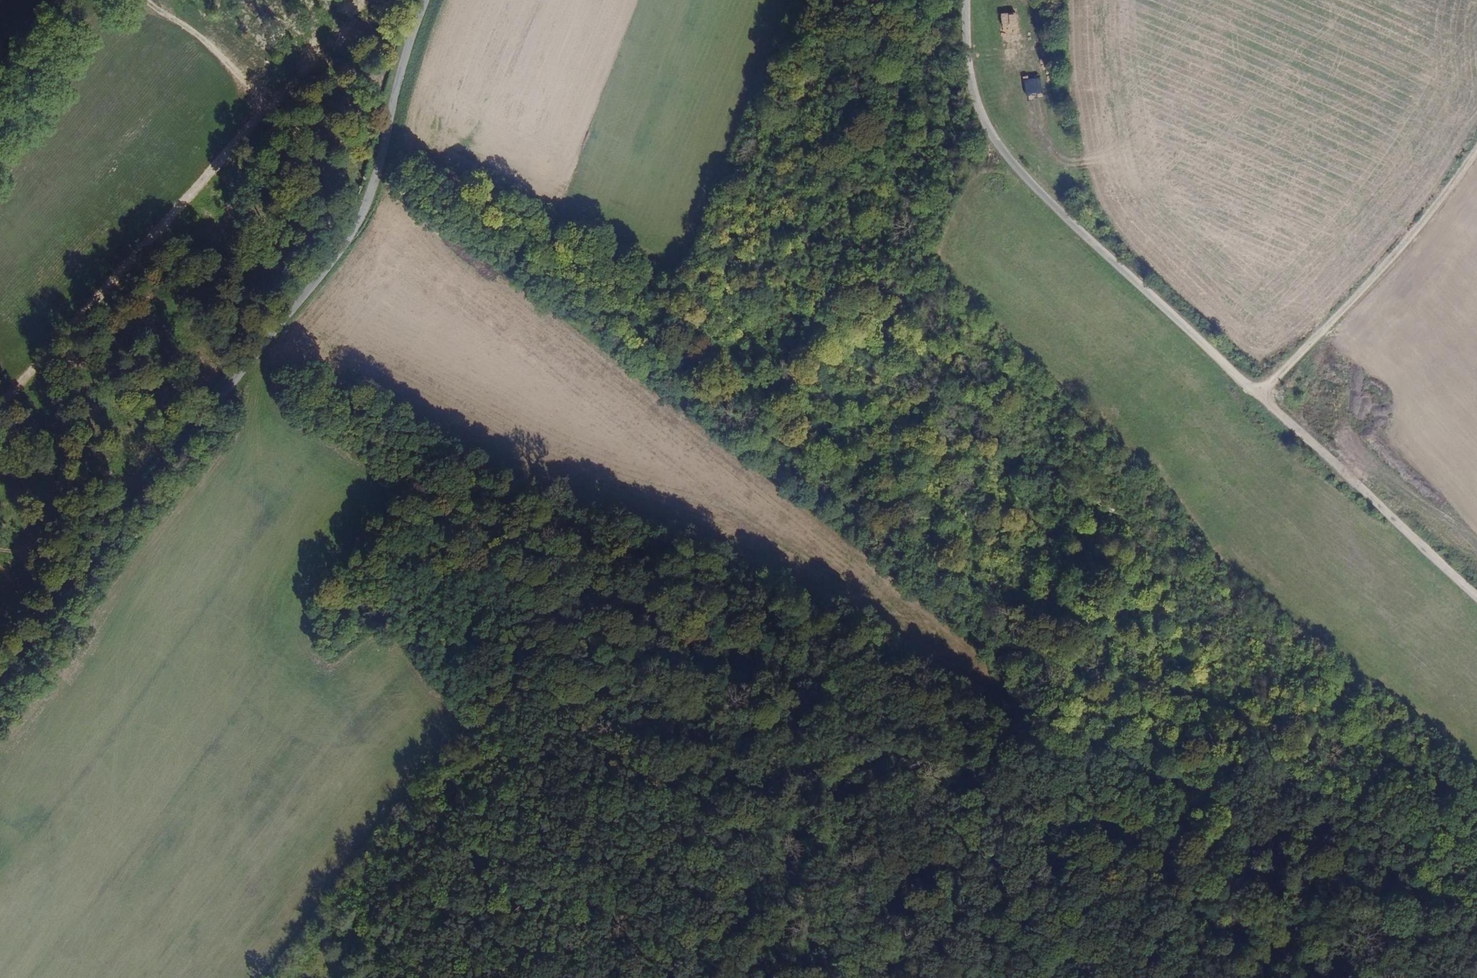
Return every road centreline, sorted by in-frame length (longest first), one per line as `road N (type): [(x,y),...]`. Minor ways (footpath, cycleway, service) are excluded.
road 1 (unclassified): [(431,0),(360,226),(0,673)]
road 2 (track): [(1476,149),(1424,226),(1264,395),(1476,597)]
road 3 (unclassified): [(1264,395),(1003,151),(969,78),(967,0)]

